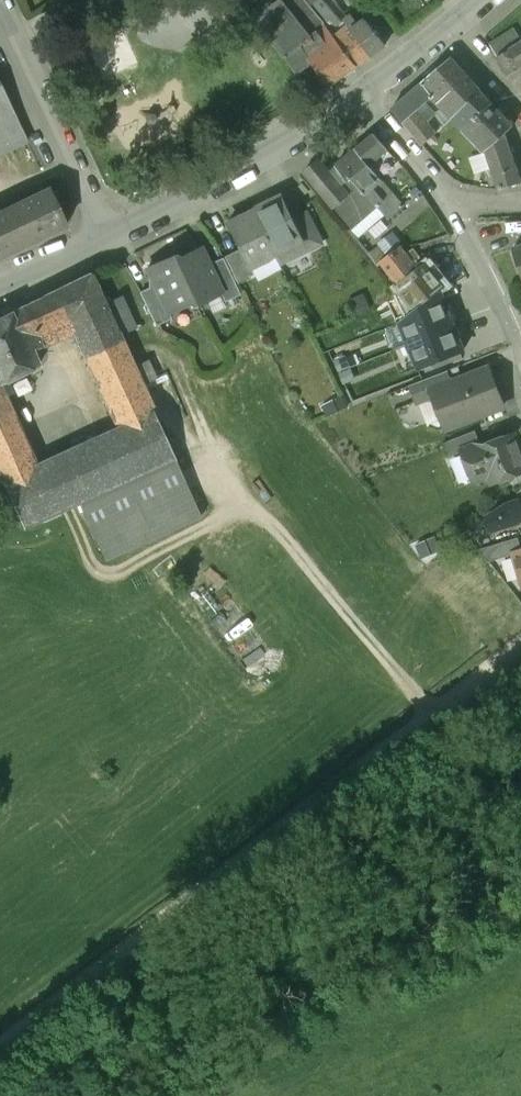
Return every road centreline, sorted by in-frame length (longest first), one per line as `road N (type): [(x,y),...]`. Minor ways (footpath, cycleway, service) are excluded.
road 1 (track): [(0,1037),(520,647)]
road 2 (residential): [(363,95),(109,239)]
road 3 (residential): [(109,239),(0,8)]
road 4 (residential): [(520,355),(444,201)]
road 5 (residential): [(477,0),(363,95)]
road 6 (residential): [(444,201),(363,95)]

